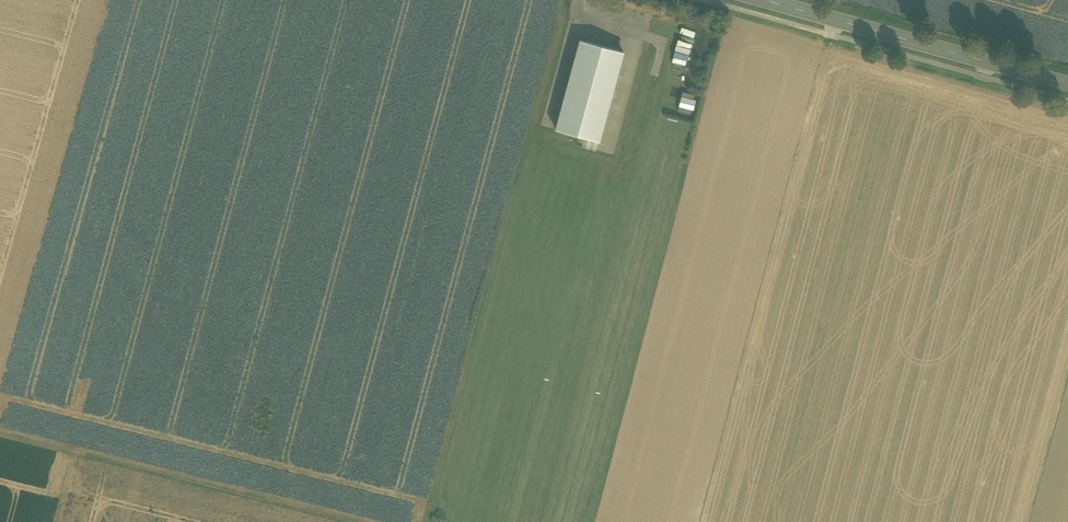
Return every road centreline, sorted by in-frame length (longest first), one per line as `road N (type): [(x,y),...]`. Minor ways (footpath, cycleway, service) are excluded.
road 1 (track): [(0,432),(360,521)]
road 2 (secondary): [(763,0),(1067,85)]

